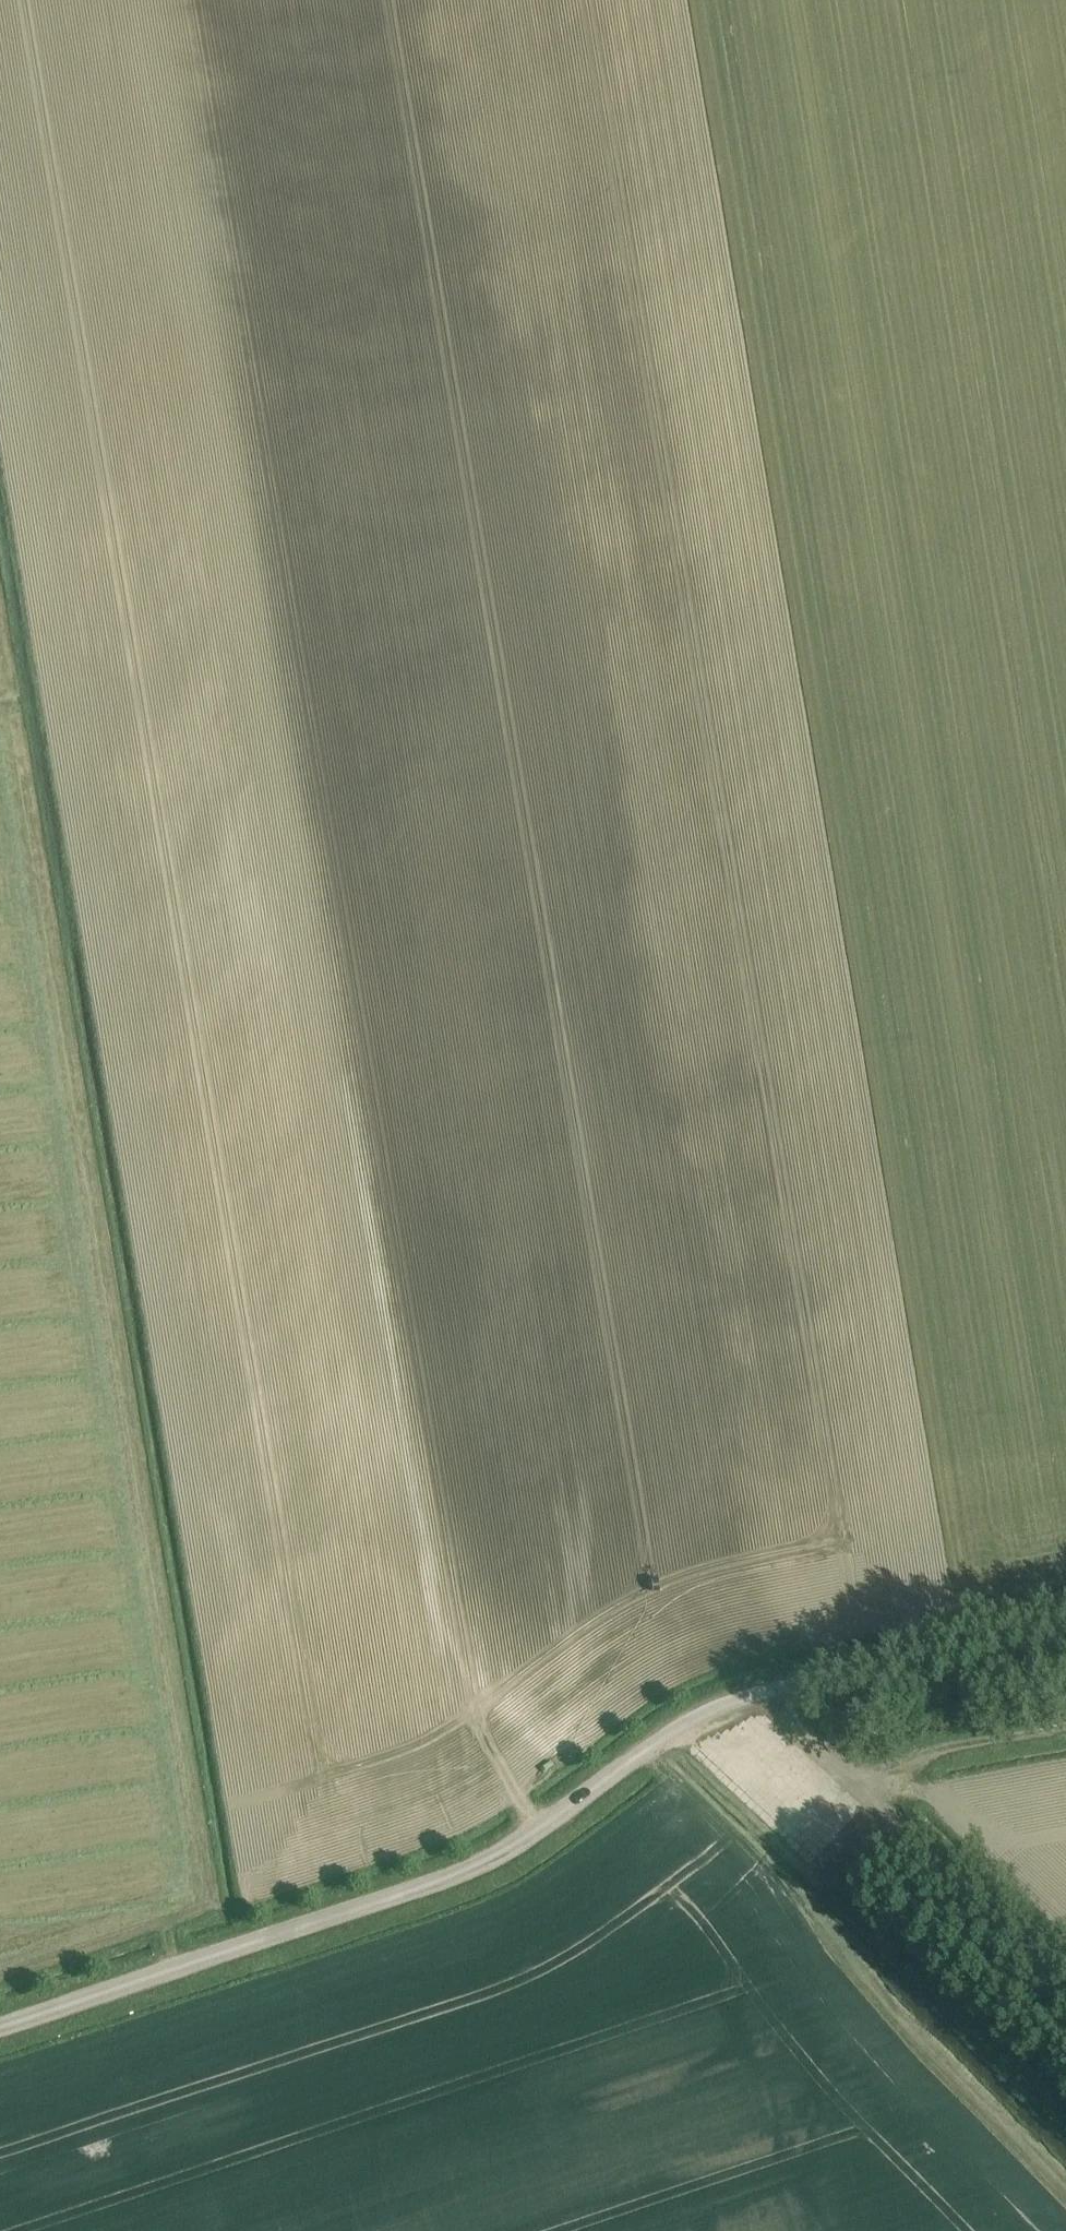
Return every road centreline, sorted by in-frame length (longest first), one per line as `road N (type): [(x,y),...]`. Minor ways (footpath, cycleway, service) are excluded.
road 1 (unclassified): [(0,2024),(495,1855),(724,1700),(1065,1621)]
road 2 (track): [(1065,1723),(896,1755),(724,1700)]

